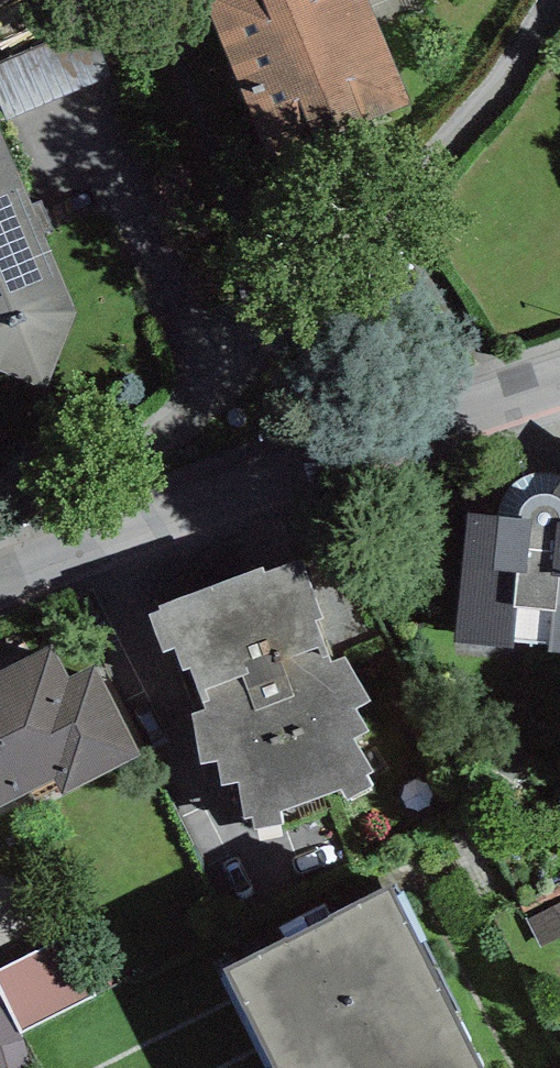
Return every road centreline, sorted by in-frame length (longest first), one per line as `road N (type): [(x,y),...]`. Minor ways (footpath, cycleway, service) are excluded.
road 1 (residential): [(12,596),(537,0)]
road 2 (residential): [(12,596),(559,407)]

